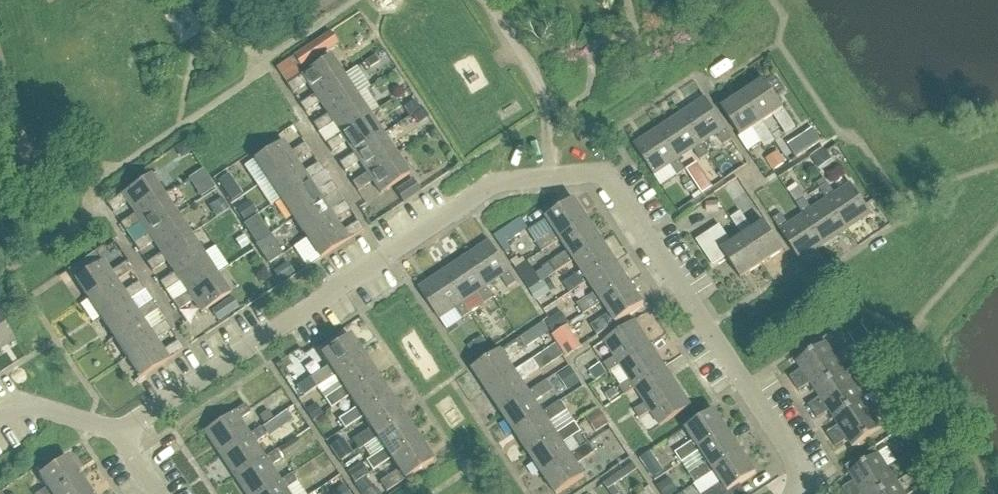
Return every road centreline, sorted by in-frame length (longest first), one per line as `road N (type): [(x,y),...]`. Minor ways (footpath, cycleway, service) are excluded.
road 1 (residential): [(0,414),(13,405),(119,430),(497,181),(607,178)]
road 2 (residential): [(804,493),(814,487),(607,178)]

